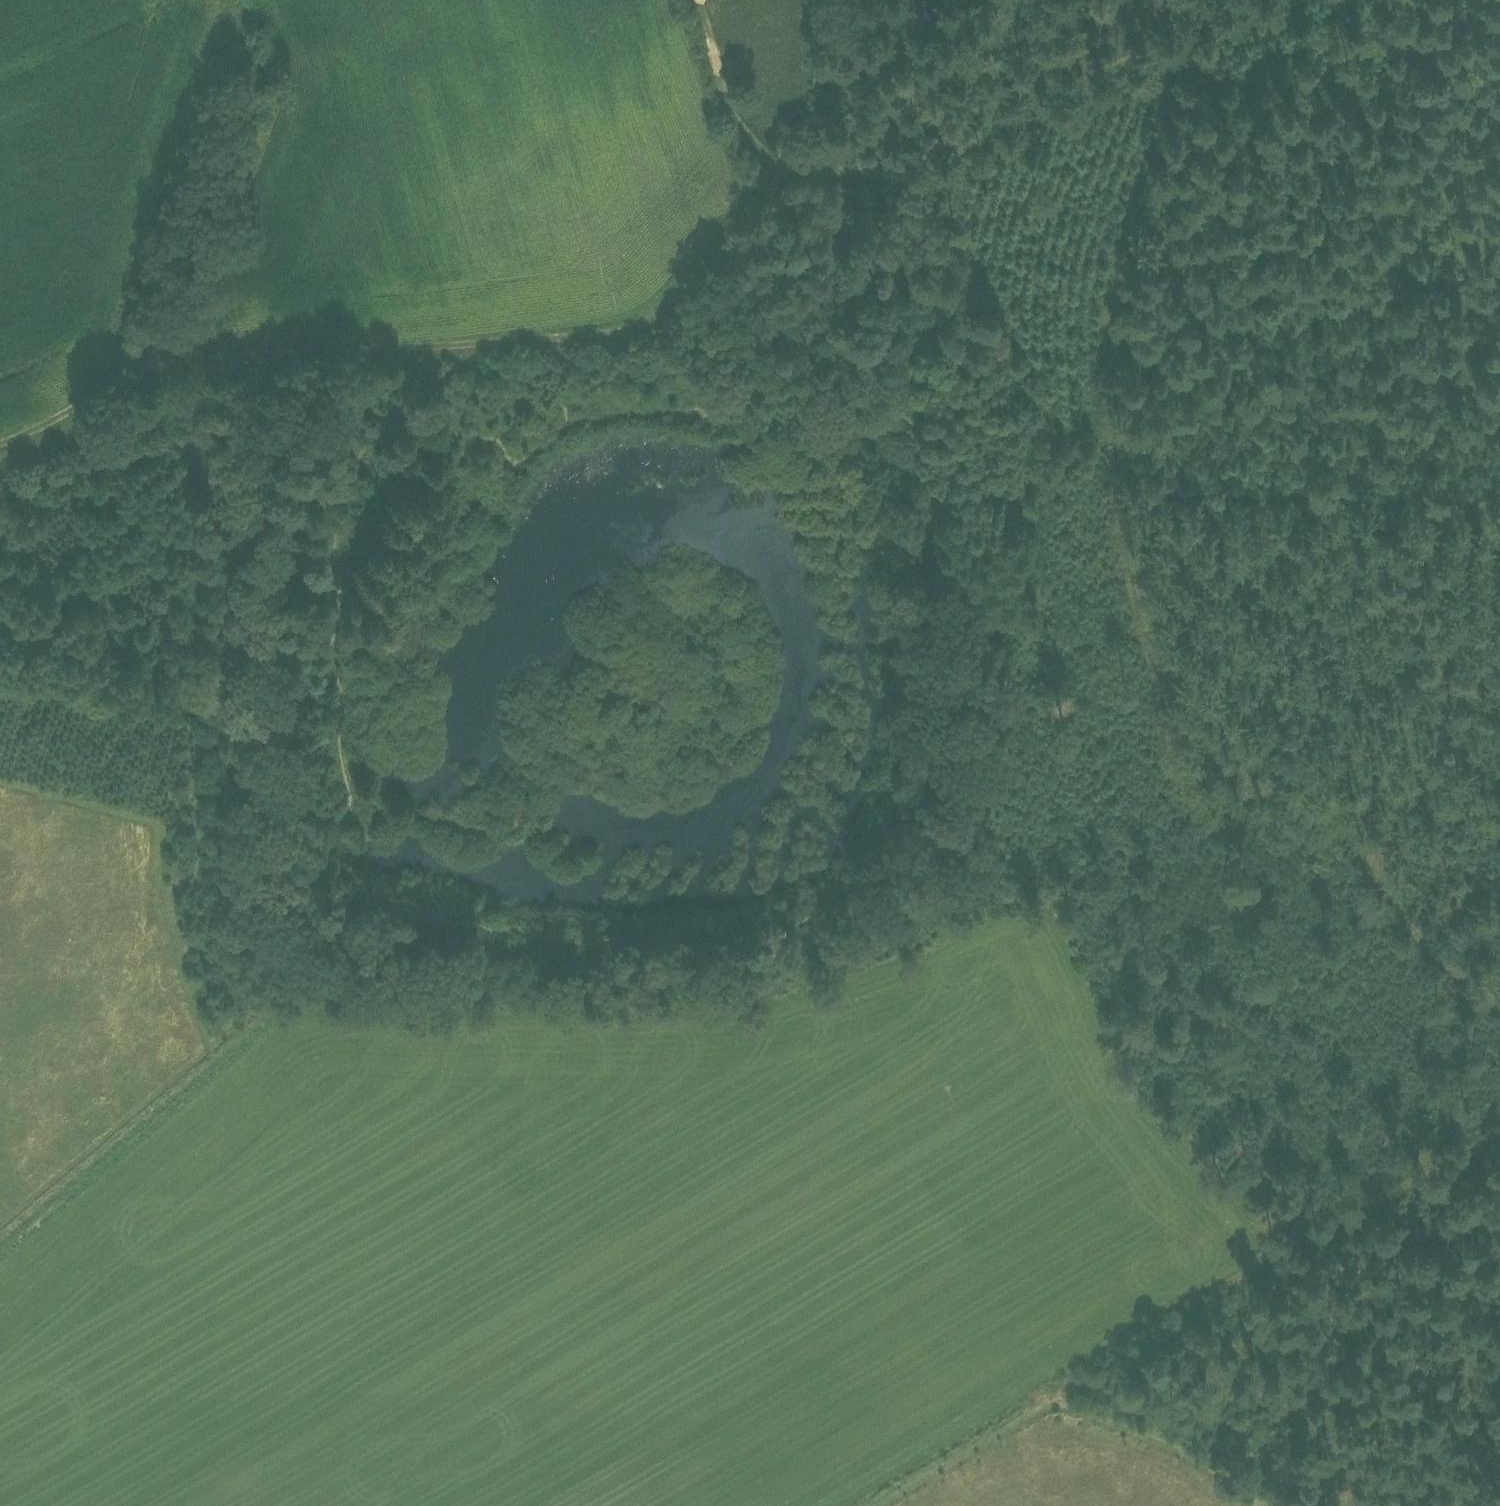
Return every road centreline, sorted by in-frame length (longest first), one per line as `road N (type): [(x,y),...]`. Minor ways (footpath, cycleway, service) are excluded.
road 1 (track): [(899,1505),(1072,1404),(1267,1470),(1303,1505)]

